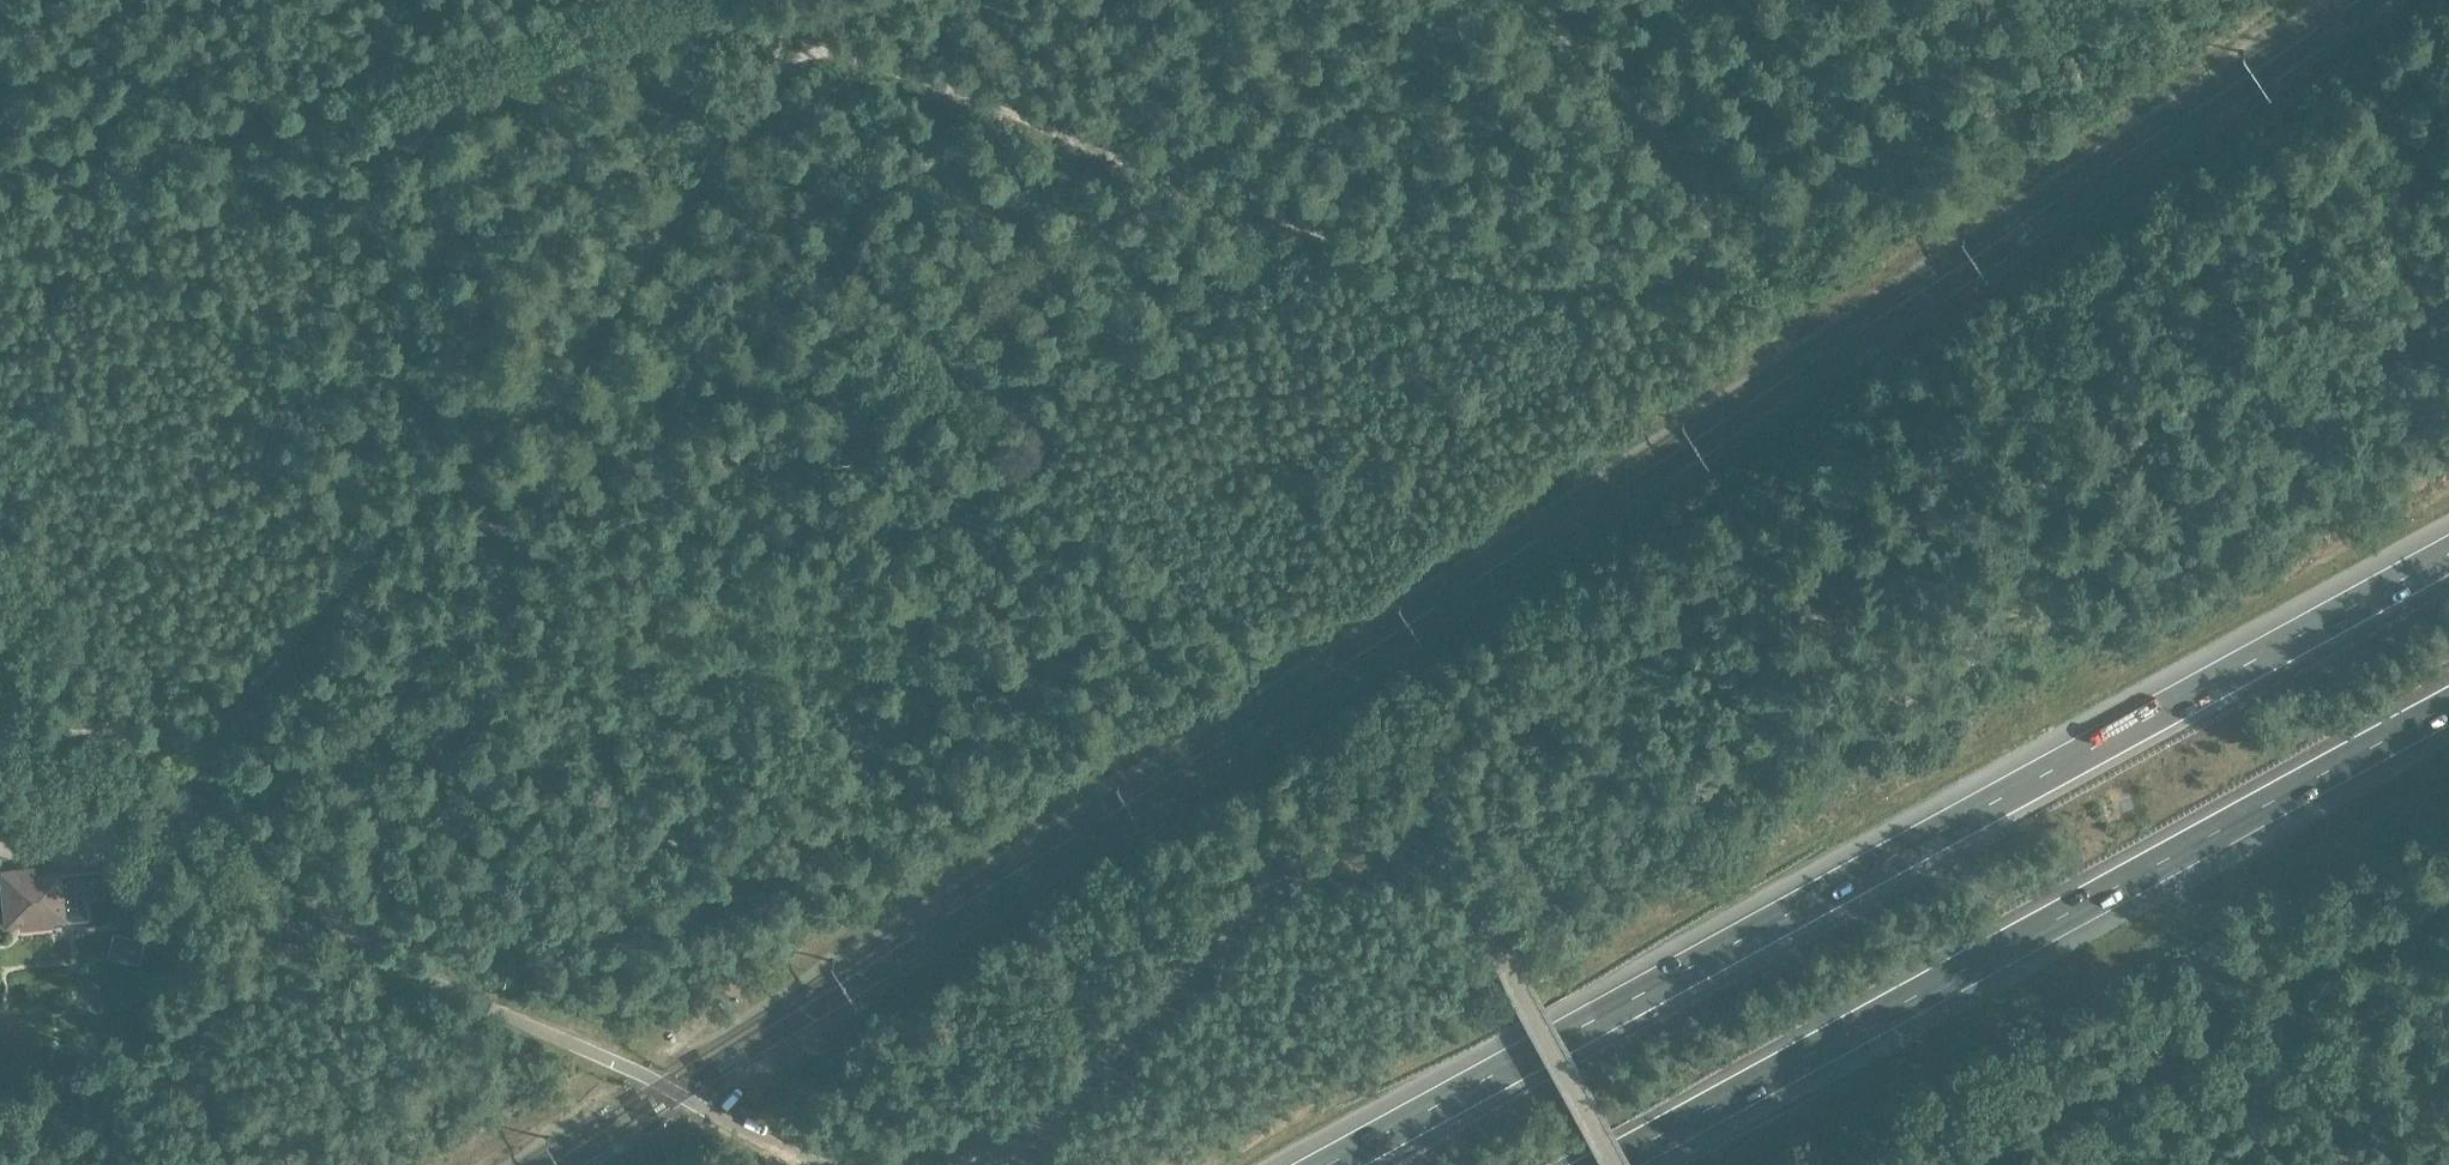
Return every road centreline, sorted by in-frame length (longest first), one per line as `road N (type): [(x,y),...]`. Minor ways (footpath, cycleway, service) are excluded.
road 1 (track): [(785,34),(1341,238),(1458,270),(1626,282),(1667,274),(1693,255),(1707,225),(1706,201),(1689,167),(1529,0)]
road 2 (motorway): [(2448,552),(1322,1164)]
road 3 (track): [(785,34),(782,60),(579,356),(525,414),(410,496),(187,770)]
road 4 (motorway): [(1614,1164),(2448,712)]
road 5 (unclassified): [(822,1164),(364,935),(187,770),(131,744),(0,731)]
road 6 (unclassified): [(1618,1164),(1471,903),(1426,863),(1362,850),(1304,862),(1264,887),(1033,1131),(975,1164)]
road 7 (track): [(0,202),(610,0)]
road 8 (track): [(131,744),(117,710),(0,545)]

